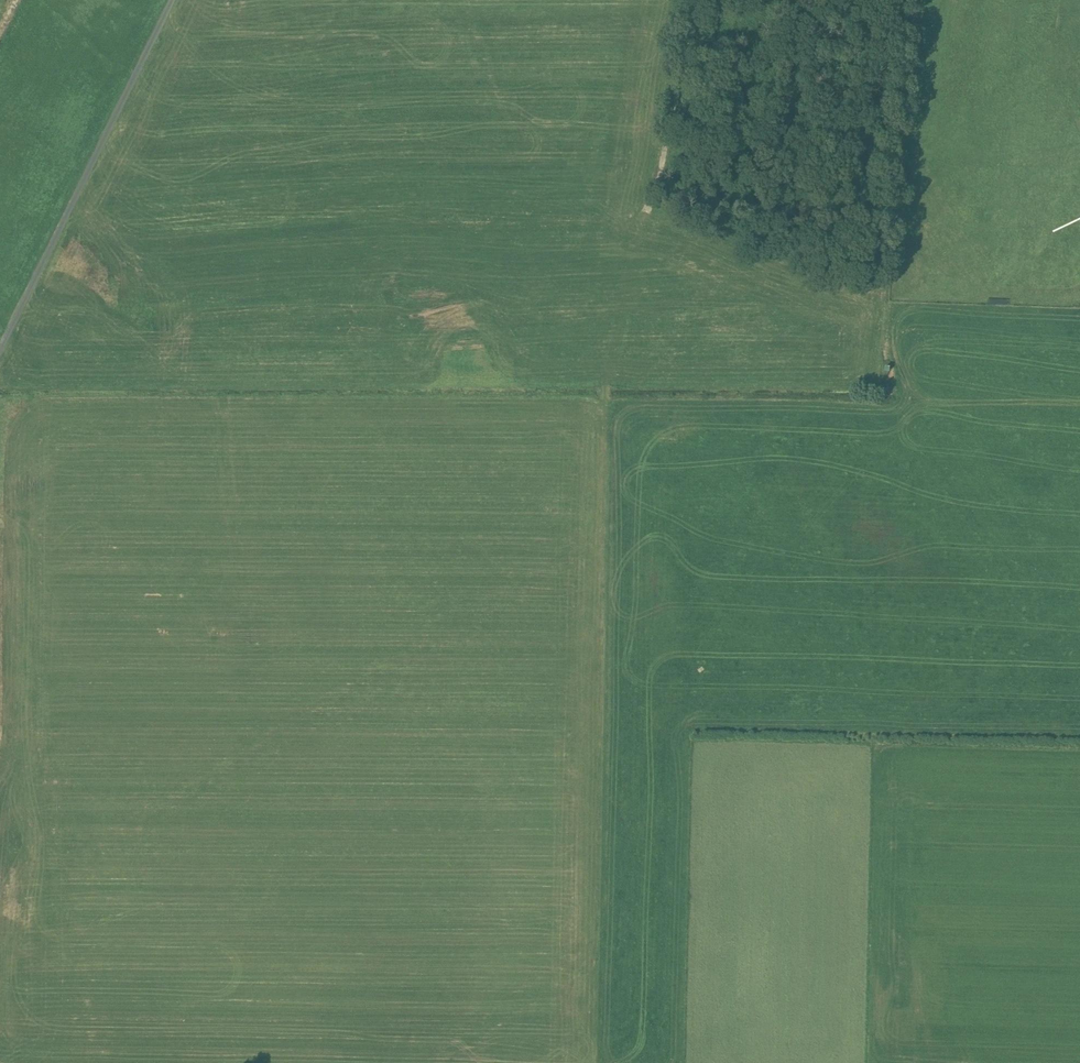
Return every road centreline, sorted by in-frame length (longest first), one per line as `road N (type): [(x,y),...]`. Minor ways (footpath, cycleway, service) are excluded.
road 1 (unclassified): [(171,0),(0,349)]

